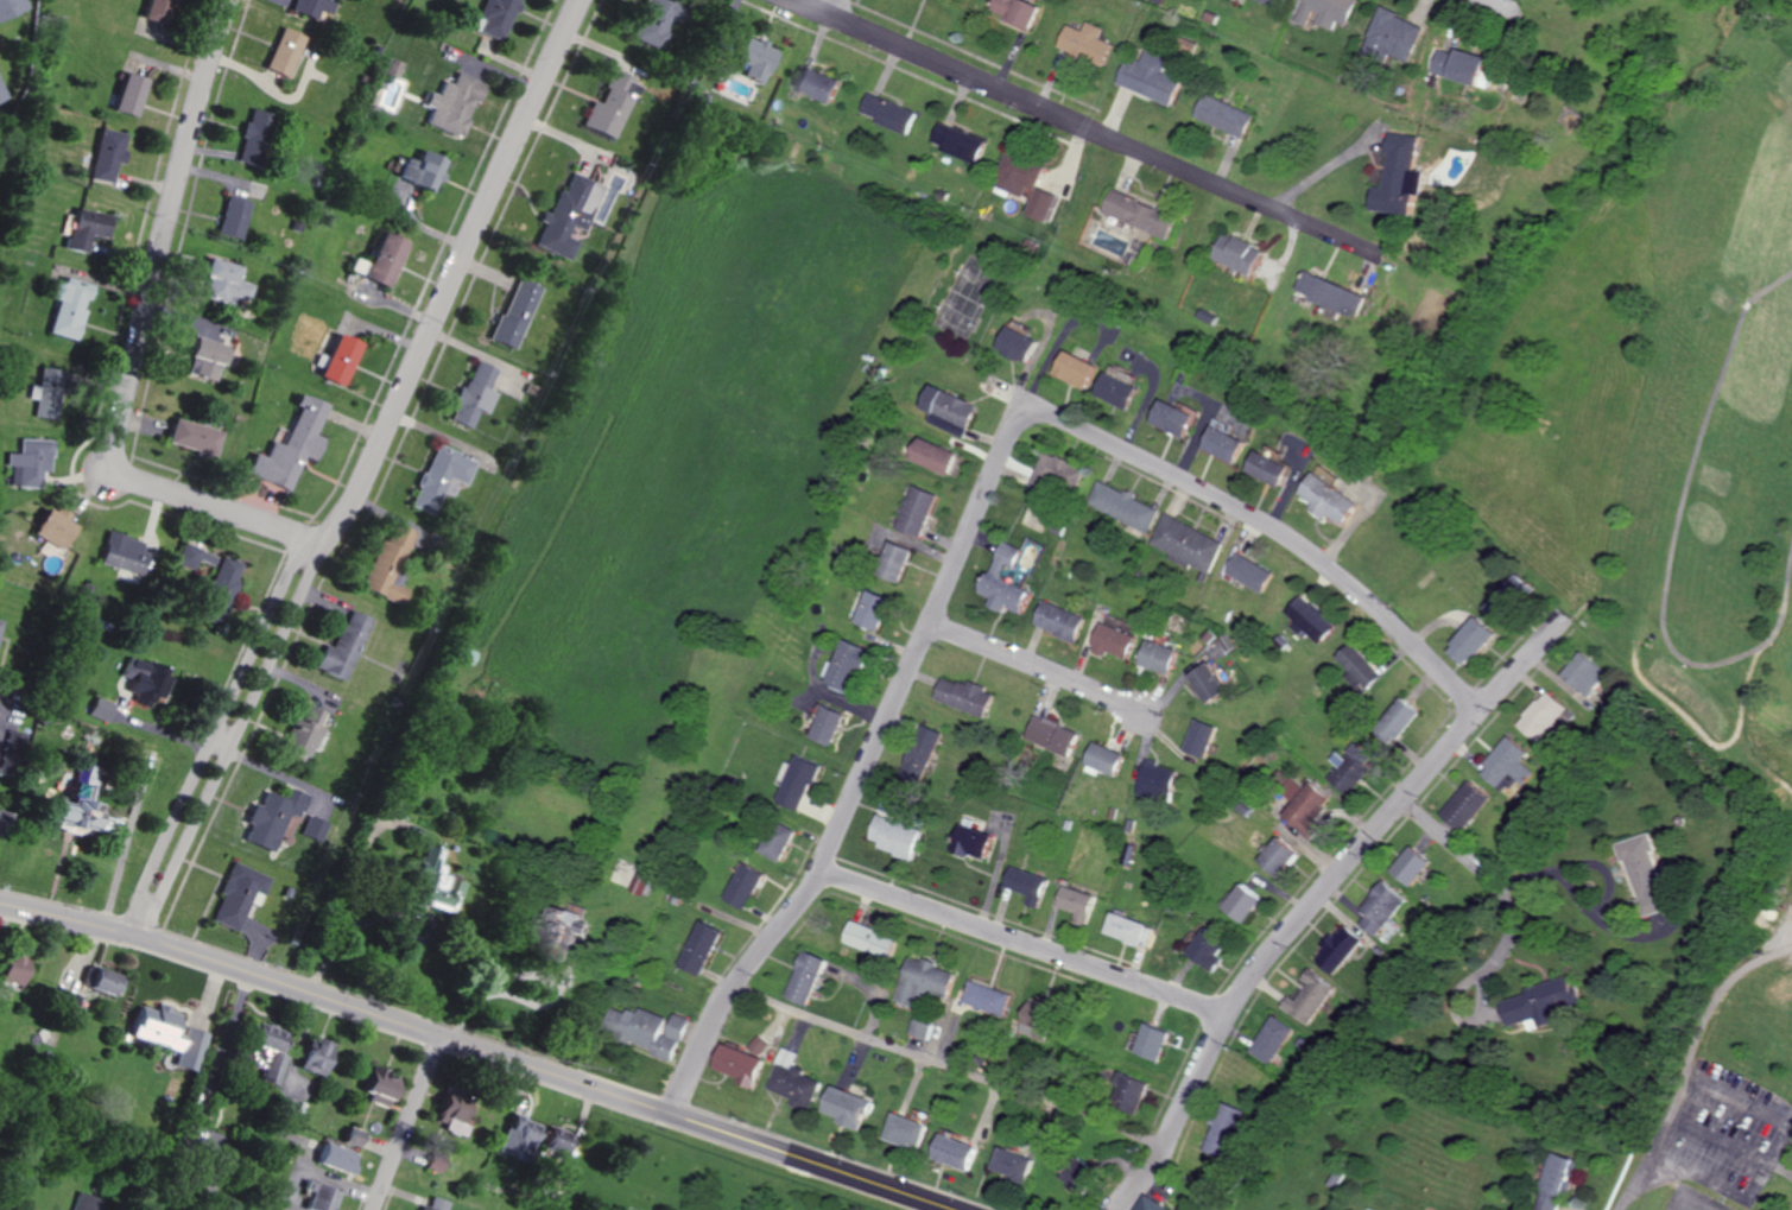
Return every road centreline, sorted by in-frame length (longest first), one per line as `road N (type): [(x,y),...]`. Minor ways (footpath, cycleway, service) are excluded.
road 1 (secondary): [(945,1209),(176,948),(0,904)]
road 2 (residential): [(1030,405),(821,870),(734,988),(672,1116)]
road 3 (residential): [(1114,1209),(1163,1148),(1226,1014),(1284,931),(1558,628)]
road 4 (residential): [(316,547),(126,481),(113,462),(166,211),(229,0)]
road 5 (residential): [(1372,254),(782,0)]
road 6 (residential): [(316,547),(371,467),(581,0)]
road 7 (residential): [(1478,711),(1296,543),(1030,405)]
road 8 (residential): [(734,988),(1163,1148)]
road 9 (residential): [(316,547),(292,566),(274,601),(129,936)]
road 10 (residential): [(1226,1014),(821,870)]
road 11 (residential): [(144,939),(316,547)]
road 12 (residential): [(1152,721),(930,628)]
road 13 (residential): [(374,1209),(437,1037)]
road 14 (residential): [(1401,799),(1503,891)]

